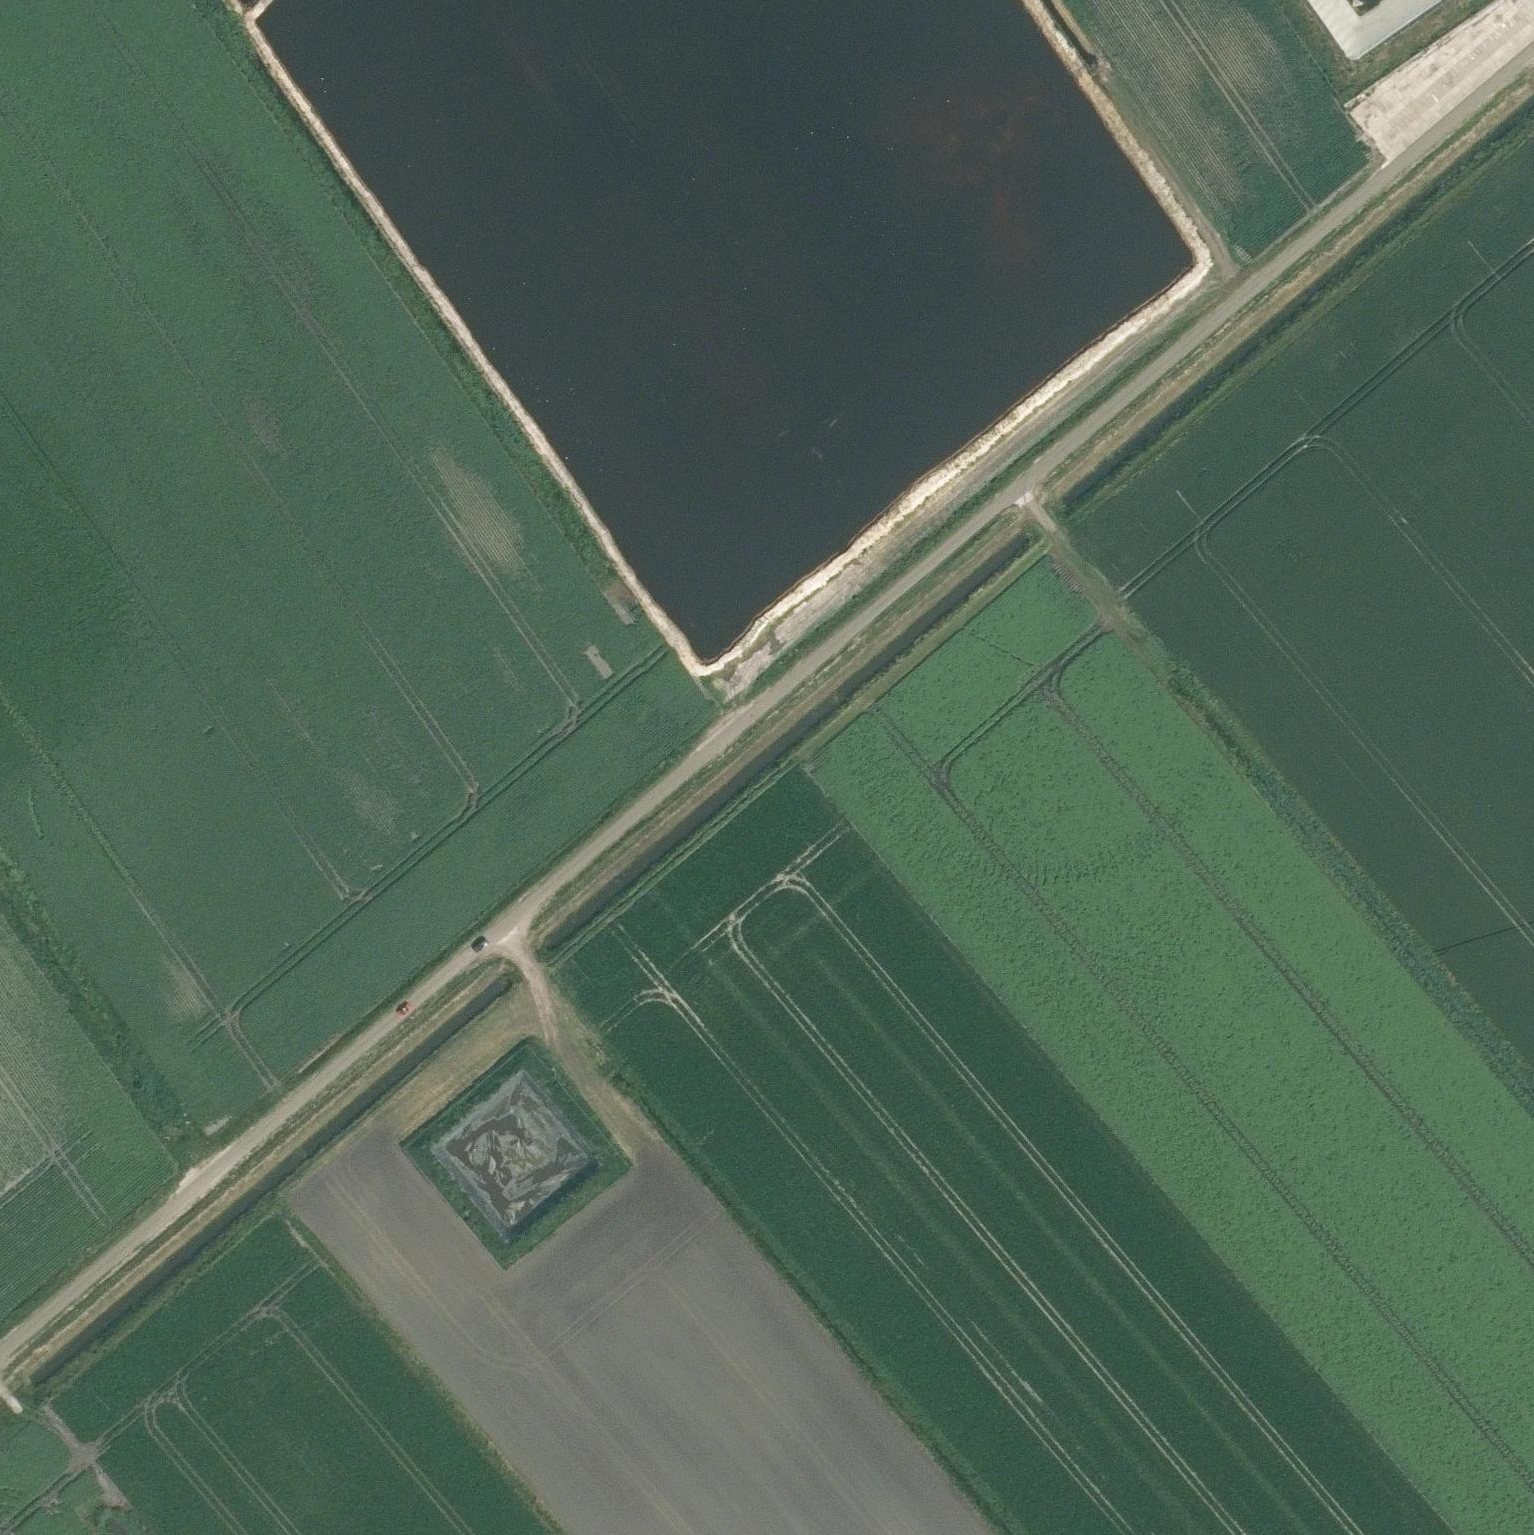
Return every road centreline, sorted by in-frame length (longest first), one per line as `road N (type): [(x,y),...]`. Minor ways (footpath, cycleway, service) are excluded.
road 1 (unclassified): [(1533,46),(0,1350)]

